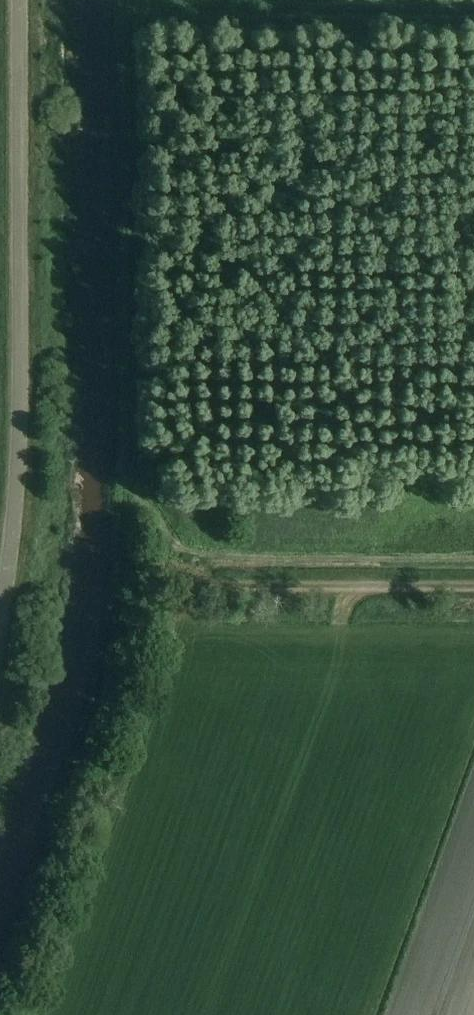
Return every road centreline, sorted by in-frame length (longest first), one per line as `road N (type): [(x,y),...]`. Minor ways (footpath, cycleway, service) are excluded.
road 1 (tertiary): [(0,603),(17,445),(17,0)]
road 2 (track): [(127,0),(122,582)]
road 3 (track): [(0,941),(95,688),(122,582)]
road 4 (track): [(473,583),(122,582)]

